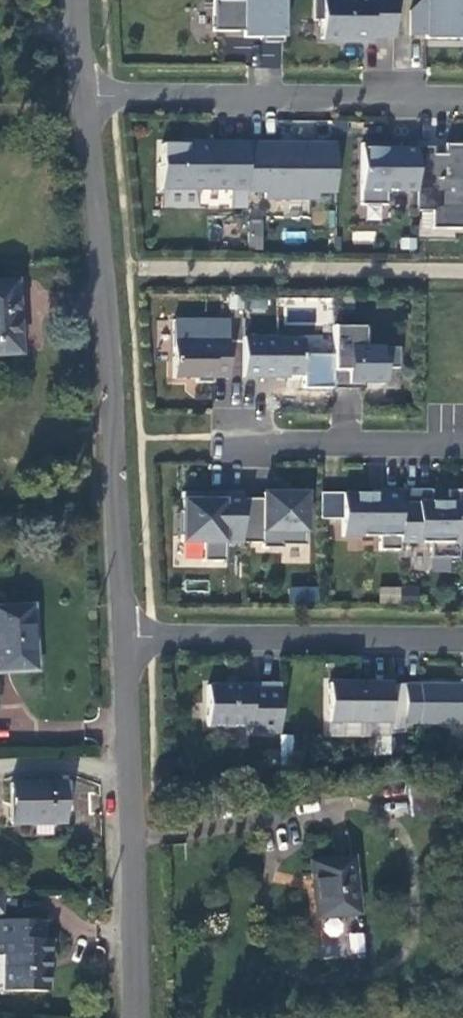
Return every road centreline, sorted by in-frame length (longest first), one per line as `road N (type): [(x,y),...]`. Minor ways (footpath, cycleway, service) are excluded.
road 1 (residential): [(88,100),(132,636)]
road 2 (residential): [(132,636),(144,1017)]
road 3 (residential): [(88,100),(462,100)]
road 4 (residential): [(132,636),(462,640)]
road 5 (residential): [(462,428),(171,427)]
road 6 (track): [(134,760),(0,756)]

